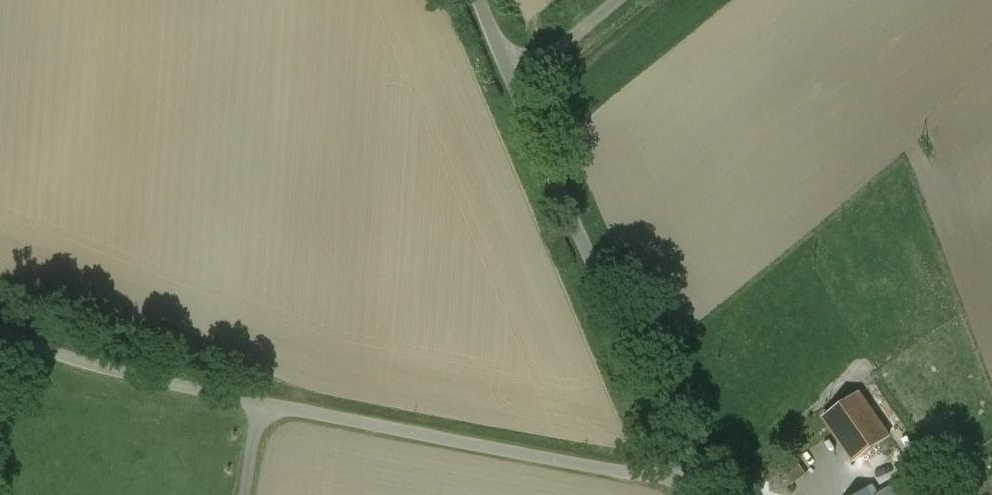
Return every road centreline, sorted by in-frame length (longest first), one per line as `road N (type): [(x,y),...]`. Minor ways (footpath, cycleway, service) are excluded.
road 1 (unclassified): [(0,334),(81,363),(698,483)]
road 2 (unclassified): [(519,75),(698,483)]

